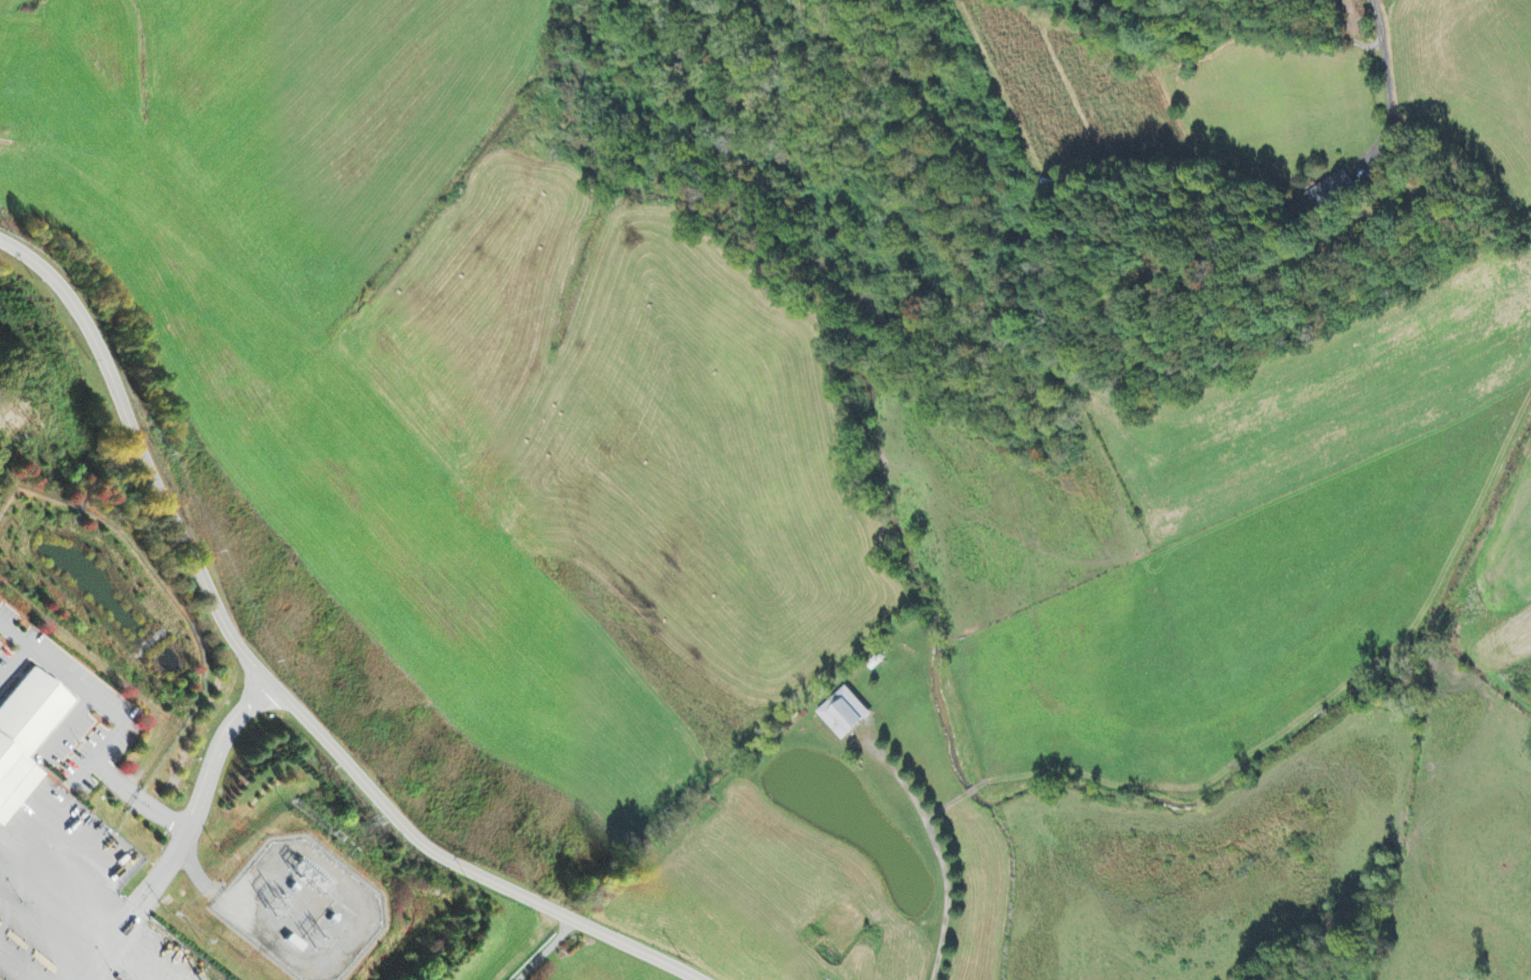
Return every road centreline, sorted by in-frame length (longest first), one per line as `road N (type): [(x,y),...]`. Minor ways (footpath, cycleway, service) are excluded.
road 1 (residential): [(0,238),(66,289),(219,609),(269,682),(438,853),(702,979)]
road 2 (residential): [(1370,0),(1387,73),(1384,134)]

